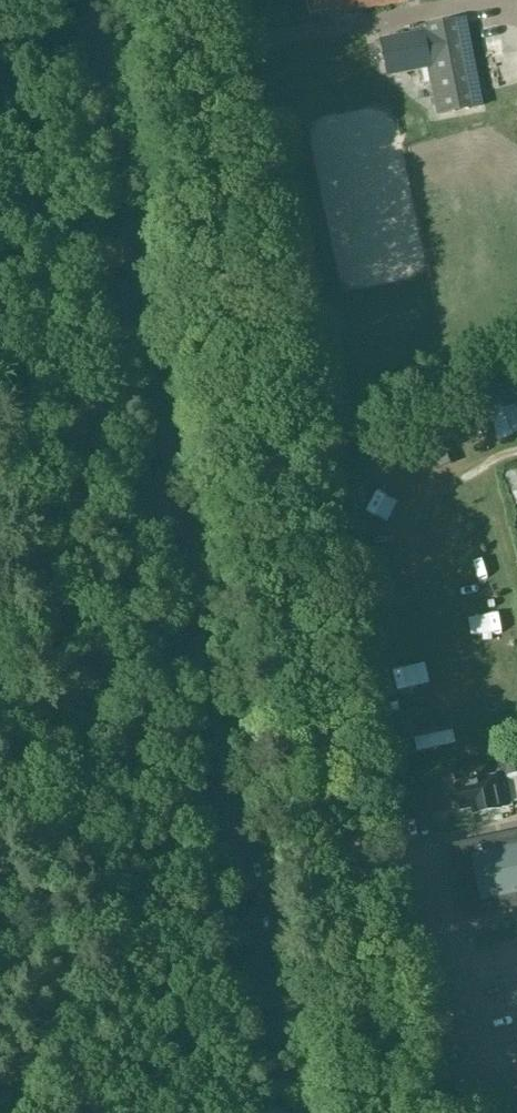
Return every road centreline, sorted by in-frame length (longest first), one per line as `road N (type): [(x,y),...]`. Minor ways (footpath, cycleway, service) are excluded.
road 1 (tertiary): [(392,1112),(184,0)]
road 2 (track): [(0,67),(48,286),(47,314),(26,362),(93,640),(131,723),(127,771),(90,805)]

